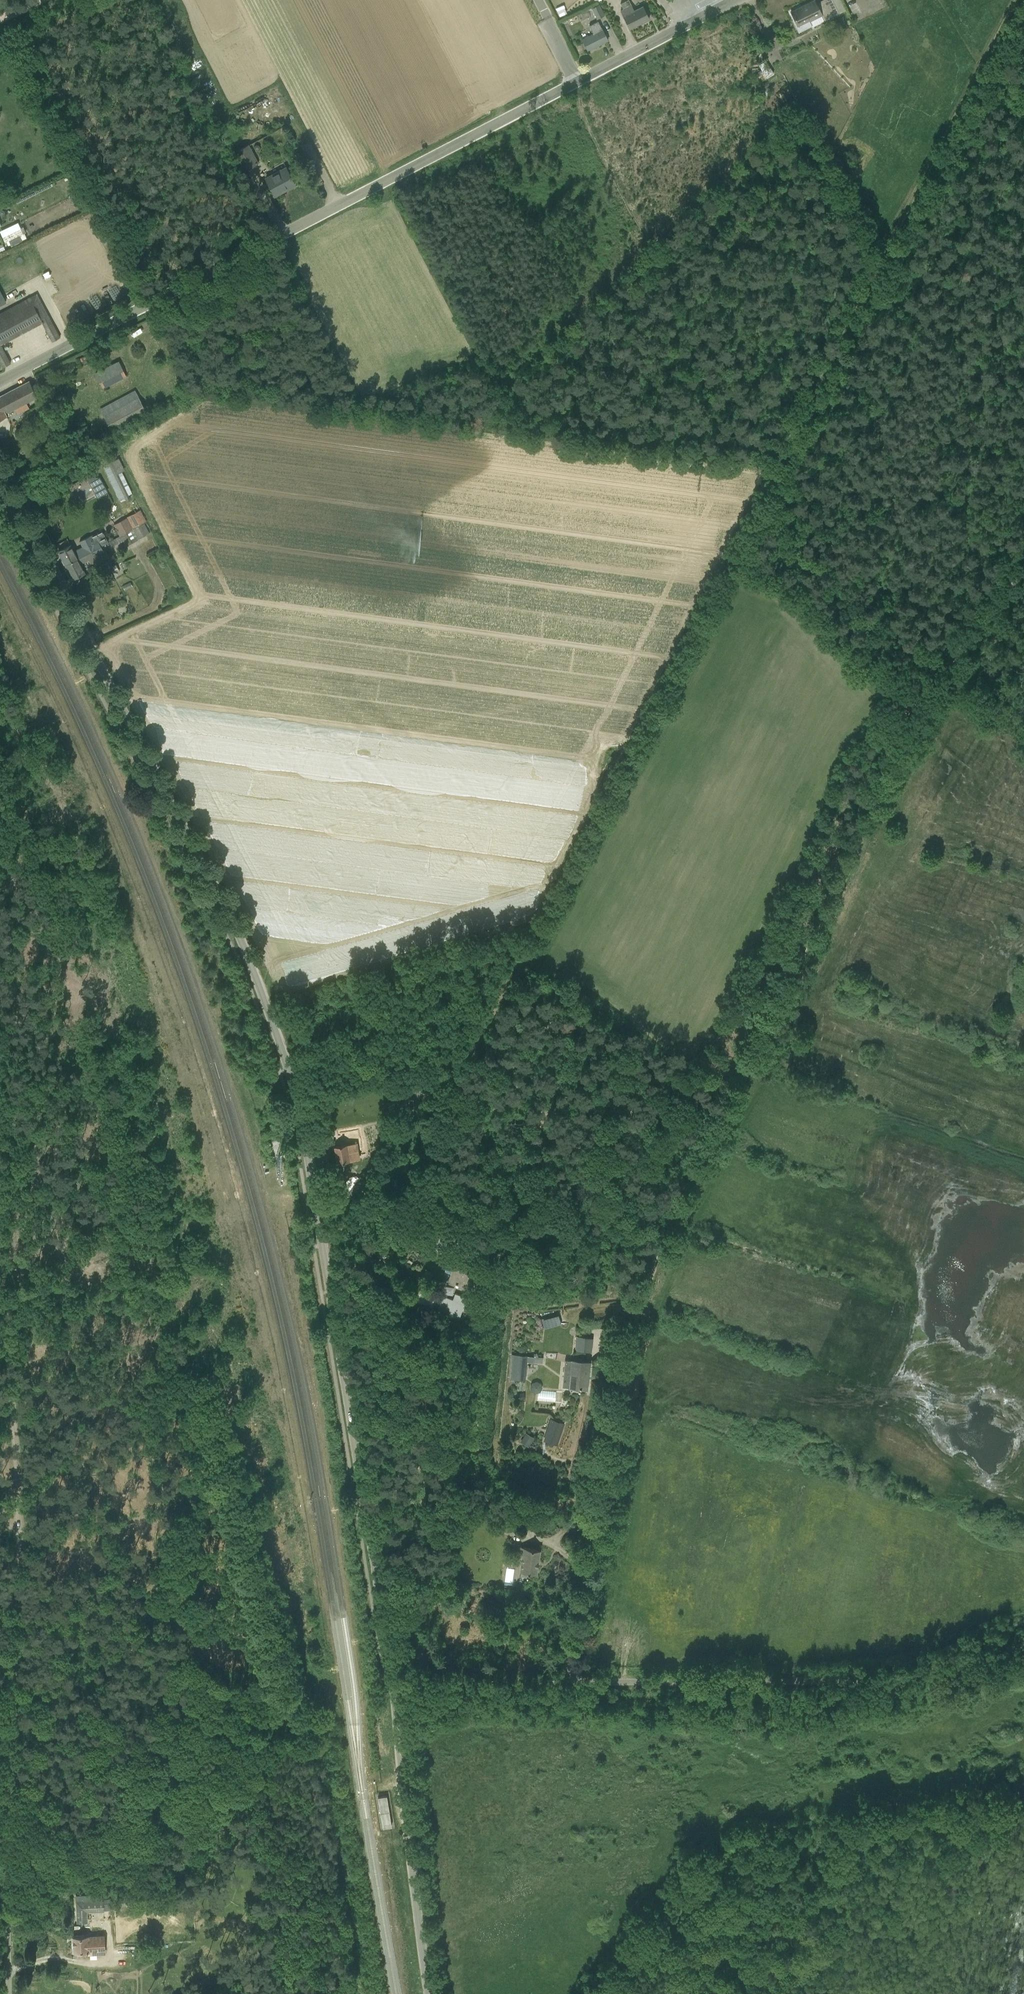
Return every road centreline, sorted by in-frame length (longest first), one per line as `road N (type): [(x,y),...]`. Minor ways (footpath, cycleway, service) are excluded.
road 1 (unclassified): [(395,1687),(308,1142),(273,1015),(0,473)]
road 2 (track): [(565,1683),(604,1480),(612,1388),(654,1277),(911,717),(1023,561)]
road 3 (track): [(1019,0),(522,954),(447,1072)]
road 4 (unclassified): [(0,381),(735,0)]
road 5 (unclassified): [(1023,1644),(935,1674),(872,1683),(395,1687)]
road 6 (unclassified): [(10,1993),(18,1526)]
road 7 (unclassified): [(423,1993),(395,1687)]
road 8 (track): [(0,1265),(18,1526),(0,1518)]
road 9 (track): [(913,714),(778,583),(727,559)]
road 10 (track): [(325,1253),(447,1072)]

